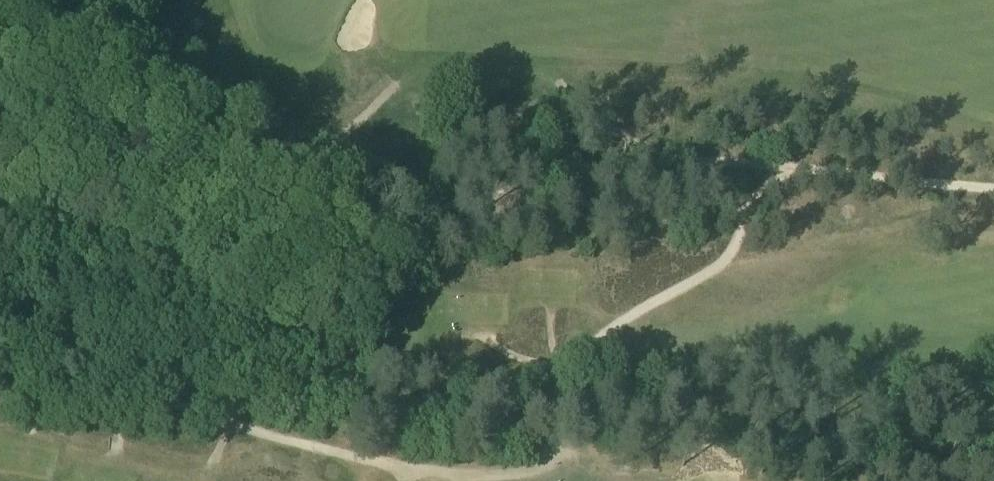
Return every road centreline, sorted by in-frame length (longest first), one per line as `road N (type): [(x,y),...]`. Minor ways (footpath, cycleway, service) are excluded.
road 1 (track): [(0,82),(300,247),(438,219),(613,161),(665,155),(727,189),(739,228),(723,269)]
road 2 (track): [(993,193),(665,155),(565,87)]
road 3 (track): [(374,461),(480,386),(559,356)]

